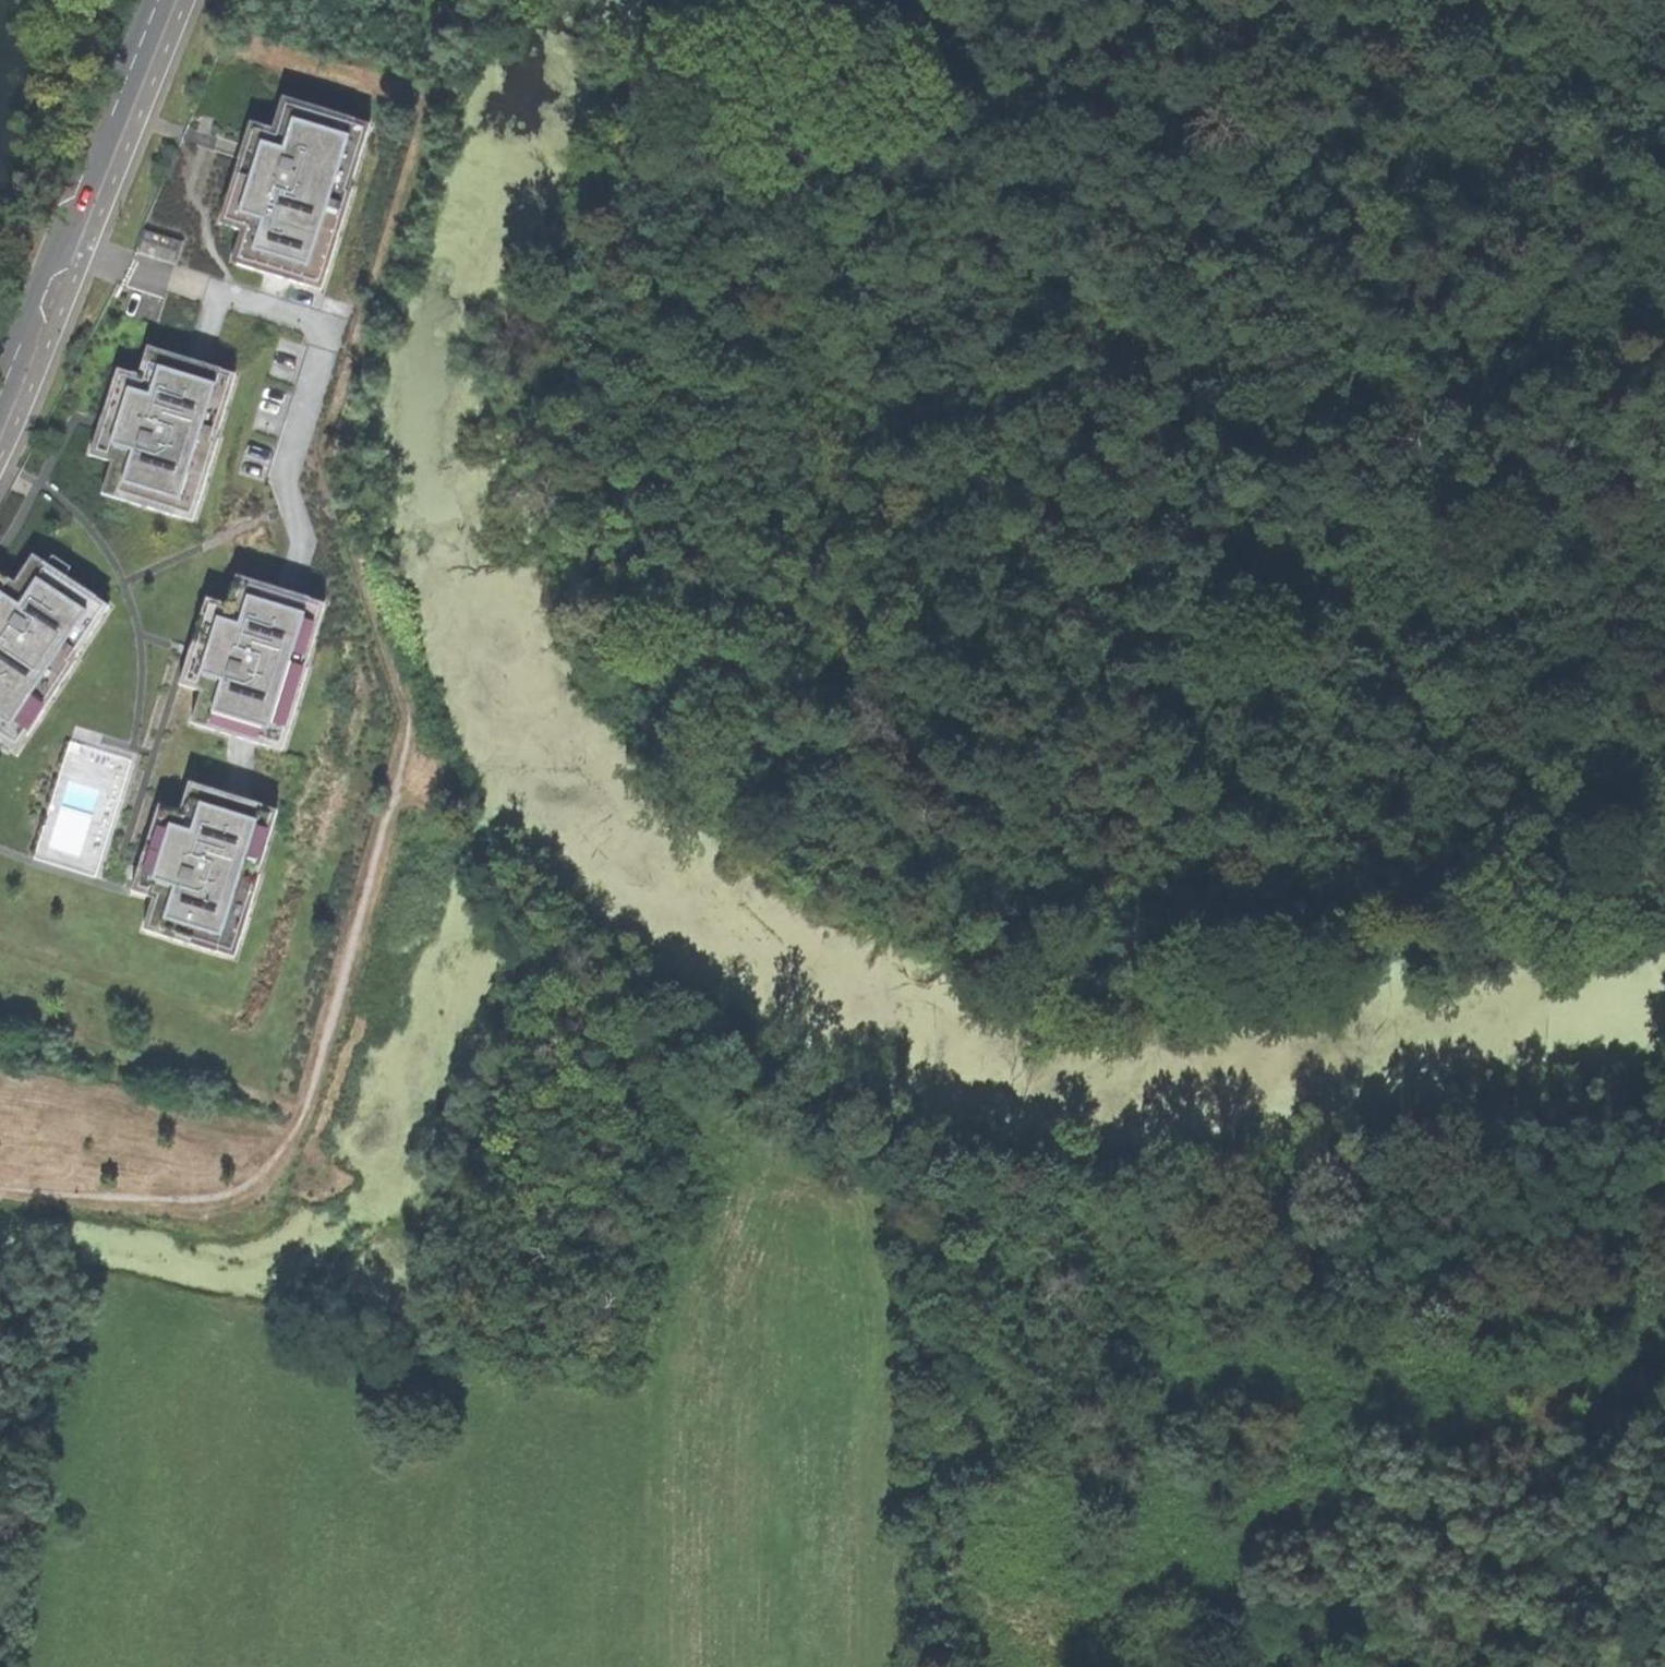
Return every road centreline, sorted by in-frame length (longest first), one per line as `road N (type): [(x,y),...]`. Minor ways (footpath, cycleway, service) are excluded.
road 1 (track): [(0,1183),(113,1198),(209,1197),(246,1187),(299,1126),(322,1066),(413,718),(338,470),(353,391),(426,158),(444,66),(437,0)]
road 2 (secondary): [(164,0),(0,407)]

